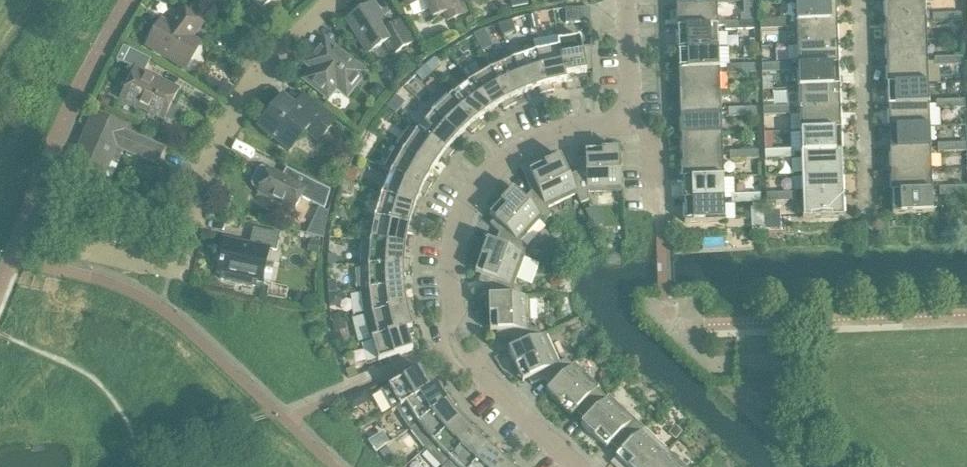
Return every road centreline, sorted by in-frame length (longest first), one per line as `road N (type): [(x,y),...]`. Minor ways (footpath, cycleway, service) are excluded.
road 1 (residential): [(576,466),(450,350),(452,244),(468,199),(519,146),(564,129),(631,122)]
road 2 (residential): [(194,213),(82,190),(69,248),(170,267)]
road 3 (residential): [(194,213),(229,128),(261,78),(330,0)]
road 4 (residential): [(631,122),(627,0)]

